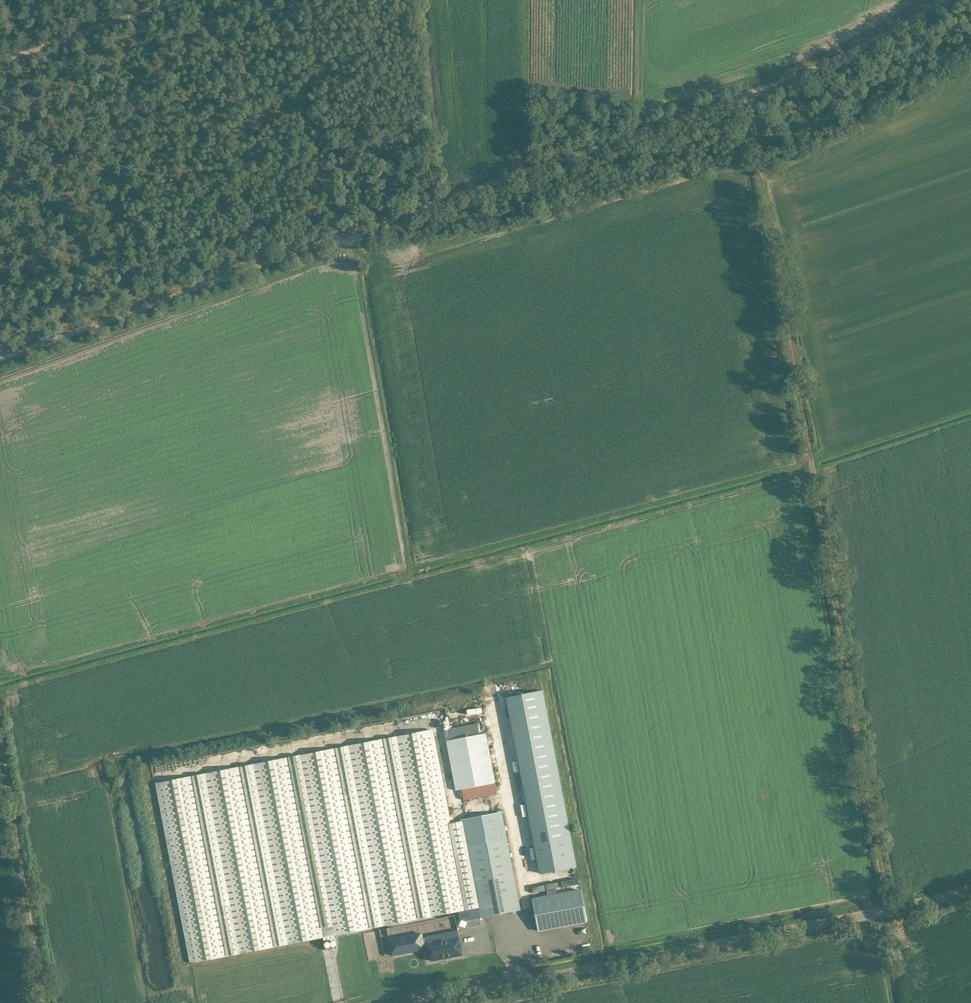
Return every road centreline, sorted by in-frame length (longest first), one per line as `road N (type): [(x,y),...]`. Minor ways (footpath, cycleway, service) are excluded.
road 1 (unclassified): [(0,364),(792,80),(942,0)]
road 2 (track): [(746,96),(906,1002)]
road 3 (unclassified): [(465,1002),(970,896)]
road 4 (track): [(0,725),(48,1002)]
road 5 (track): [(0,63),(162,0)]

